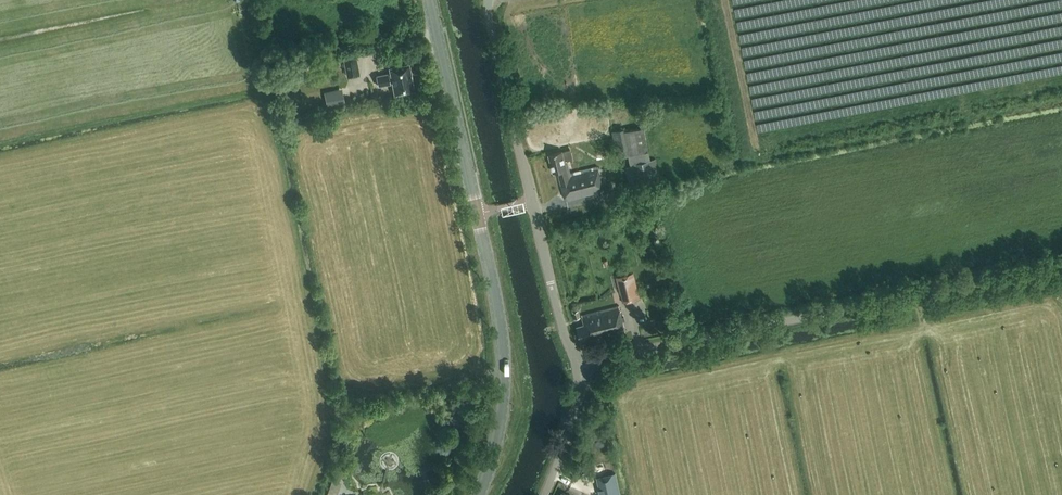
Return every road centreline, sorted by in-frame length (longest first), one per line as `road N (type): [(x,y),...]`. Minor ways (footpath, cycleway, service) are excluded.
road 1 (unclassified): [(577,365),(1061,262)]
road 2 (secondary): [(477,494),(497,440),(504,366),(477,214)]
road 3 (secondary): [(477,214),(429,0)]
road 4 (unclassified): [(531,201),(489,0)]
road 5 (unclassified): [(577,365),(531,201)]
road 6 (unclassified): [(545,494),(579,393),(577,365)]

